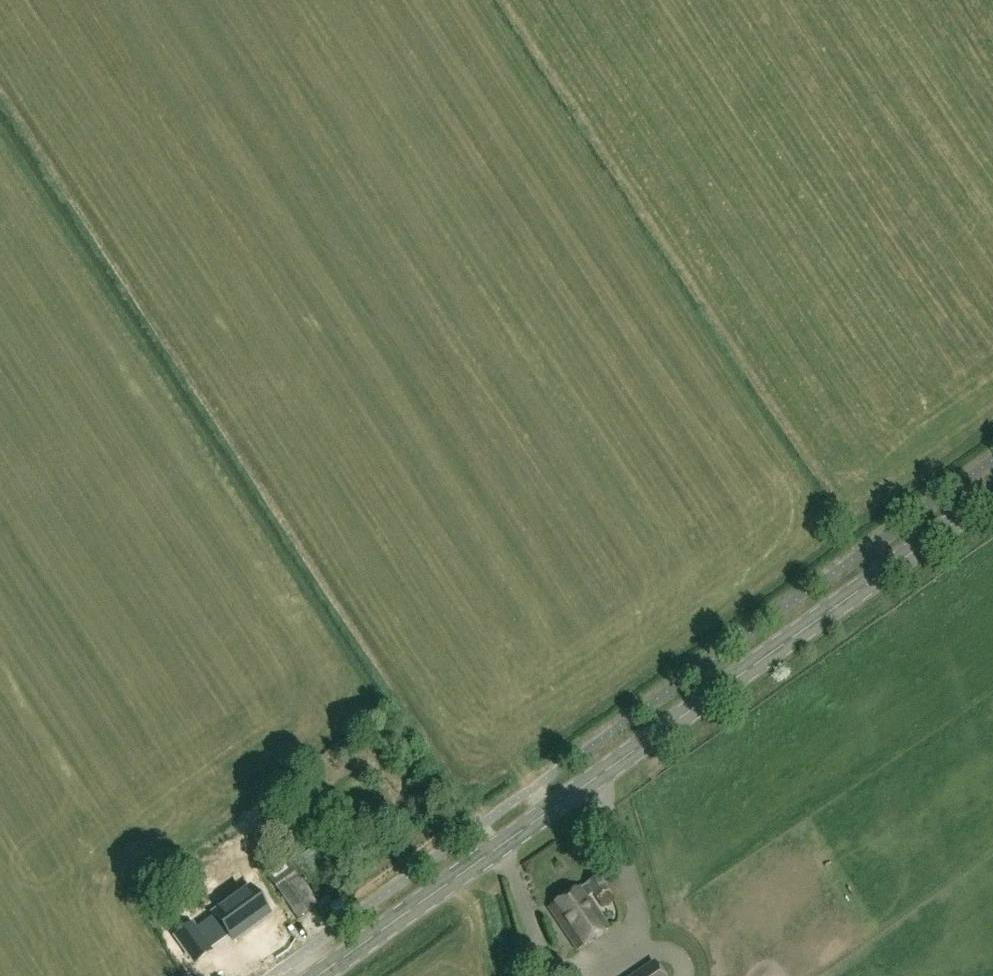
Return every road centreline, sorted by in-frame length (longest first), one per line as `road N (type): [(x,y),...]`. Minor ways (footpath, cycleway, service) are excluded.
road 1 (tertiary): [(318,975),(992,495)]

